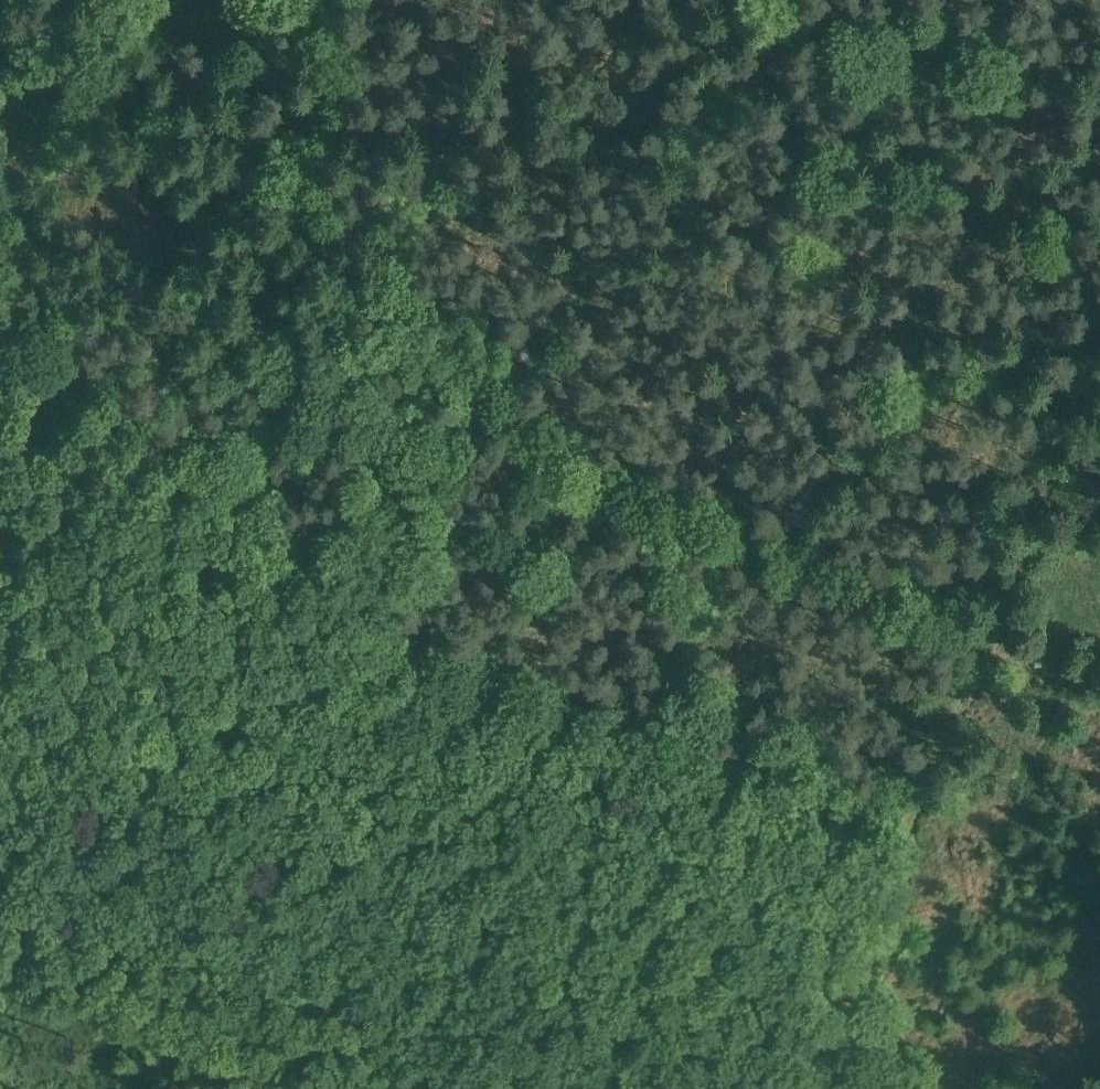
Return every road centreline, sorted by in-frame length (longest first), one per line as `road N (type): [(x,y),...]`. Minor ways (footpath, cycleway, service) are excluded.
road 1 (track): [(151,6),(561,424),(1099,647)]
road 2 (track): [(185,397),(463,607),(932,777)]
road 3 (track): [(809,1088),(1099,361)]
road 4 (track): [(0,753),(185,397)]

